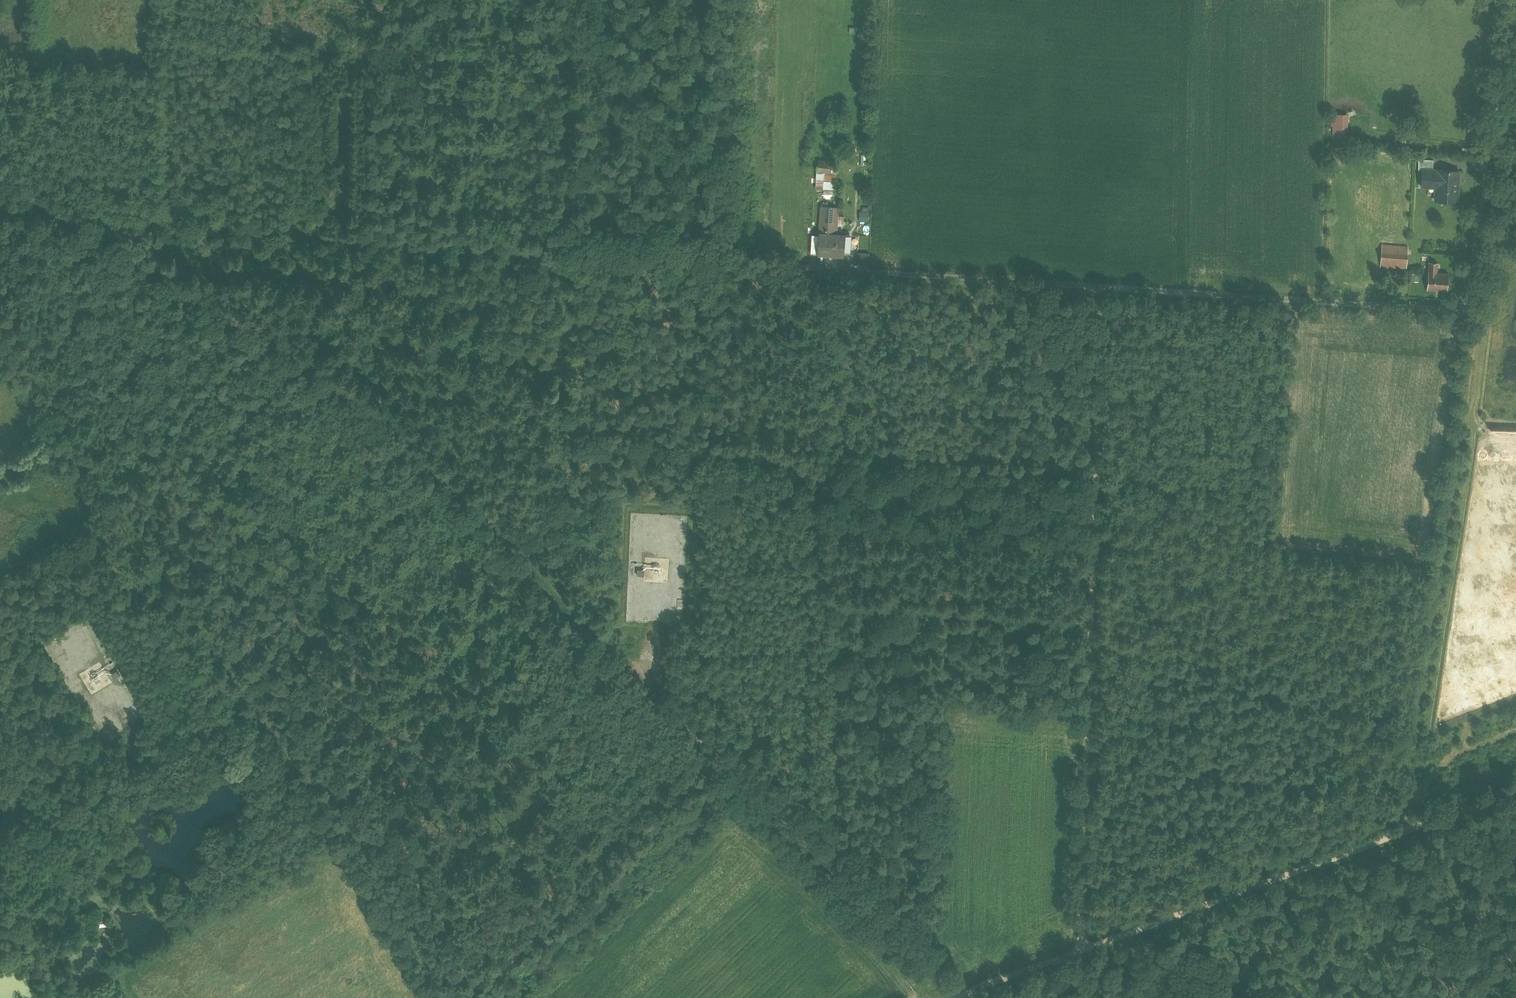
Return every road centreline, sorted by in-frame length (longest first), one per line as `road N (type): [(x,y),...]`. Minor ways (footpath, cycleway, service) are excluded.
road 1 (unclassified): [(1513,0),(1468,293),(1451,309),(761,262)]
road 2 (track): [(1083,948),(1083,654),(1098,284)]
road 3 (track): [(966,996),(1515,785)]

